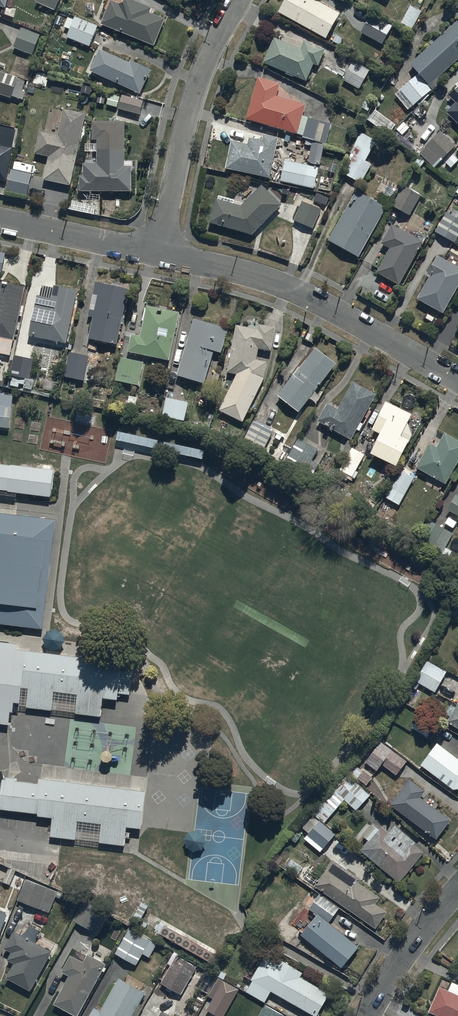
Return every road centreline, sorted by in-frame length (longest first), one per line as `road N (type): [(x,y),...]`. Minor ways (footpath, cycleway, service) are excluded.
road 1 (residential): [(457,383),(289,289),(159,254)]
road 2 (residential): [(240,0),(192,106),(159,254)]
road 3 (residential): [(159,254),(0,221)]
road 4 (residential): [(367,1015),(457,889)]

